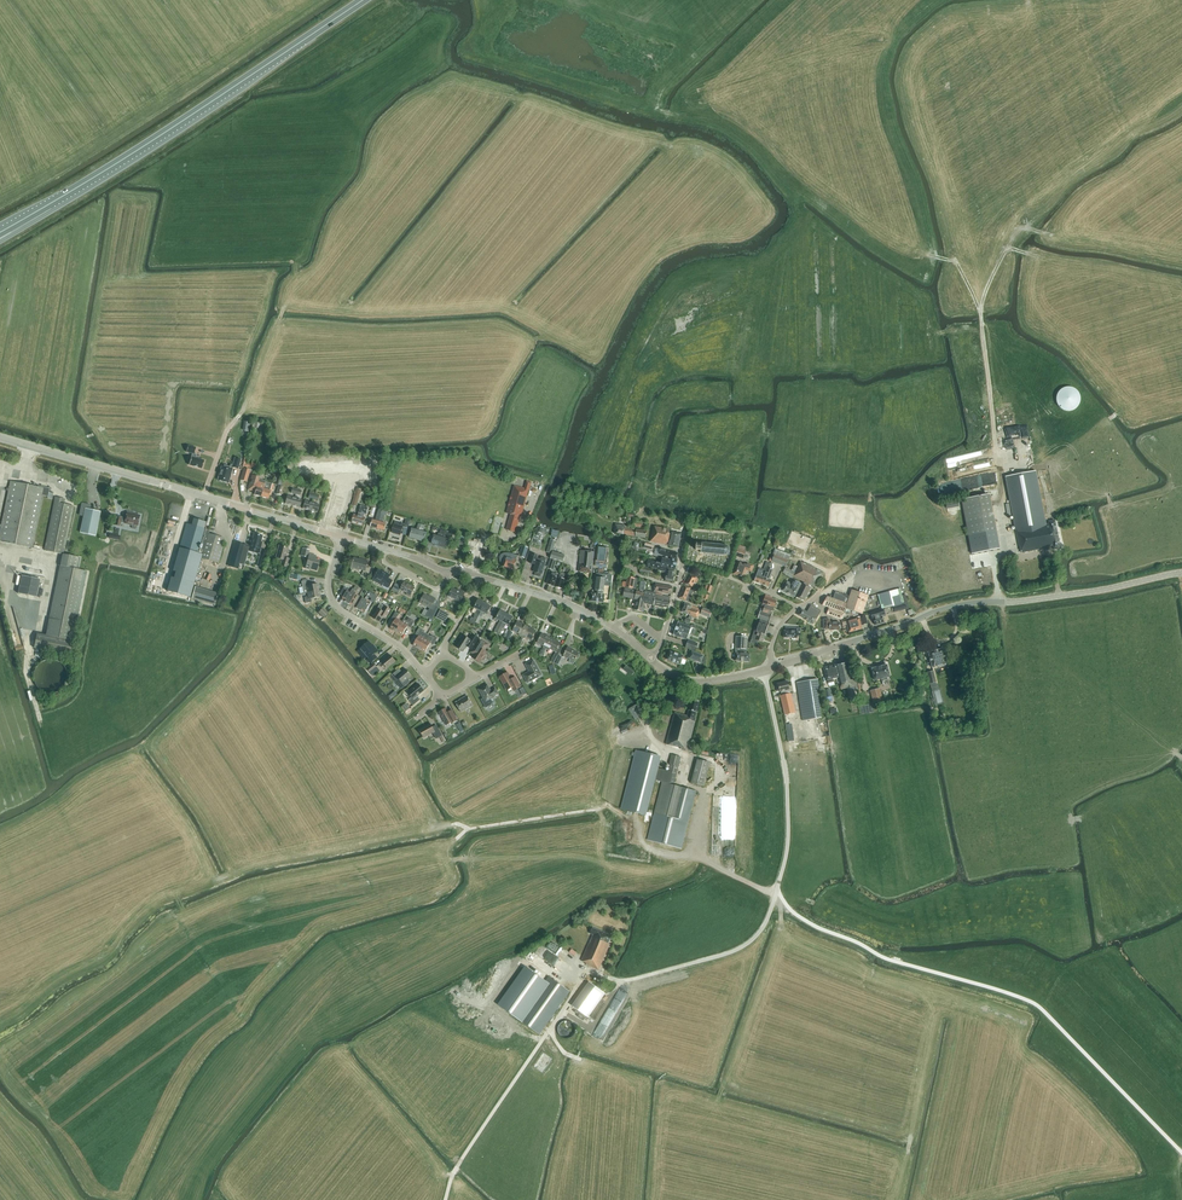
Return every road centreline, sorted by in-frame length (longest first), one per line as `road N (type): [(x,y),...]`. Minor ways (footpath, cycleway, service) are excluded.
road 1 (tertiary): [(1181,573),(953,606),(773,667)]
road 2 (trunk): [(64,196),(363,0)]
road 3 (tertiary): [(342,537),(0,438)]
road 4 (track): [(1000,460),(980,309),(957,262),(930,256)]
road 5 (track): [(550,1029),(461,1159),(445,1199)]
road 6 (track): [(446,827),(606,808),(640,825)]
road 7 (tertiary): [(650,659),(587,614),(482,577)]
road 8 (residential): [(424,673),(405,649),(334,602),(330,580),(342,537)]
road 9 (tertiary): [(482,577),(342,537)]
road 10 (tertiary): [(773,667),(698,682),(650,659)]
road 11 (residential): [(650,659),(677,596),(684,537)]
road 12 (track): [(238,417),(285,307)]

